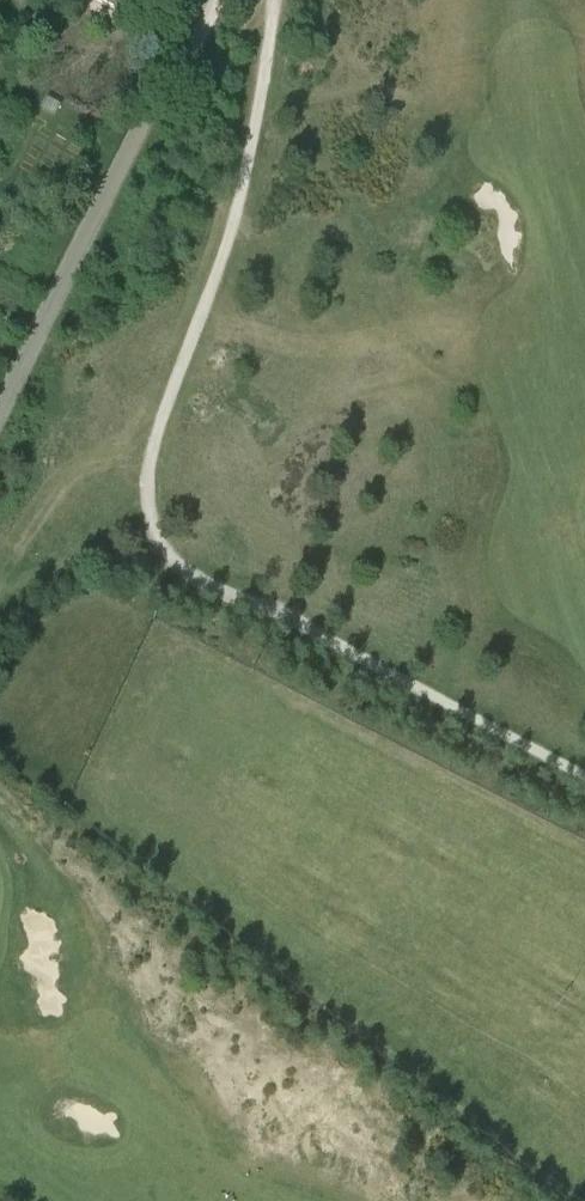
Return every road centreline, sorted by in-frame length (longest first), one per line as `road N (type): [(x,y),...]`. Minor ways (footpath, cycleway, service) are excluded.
road 1 (track): [(584,775),(220,589),(175,562),(157,536),(146,481),(153,446),(221,262),(273,0)]
road 2 (unclassified): [(0,403),(201,0)]
road 3 (track): [(149,463),(119,459),(80,470),(57,488),(0,577)]

